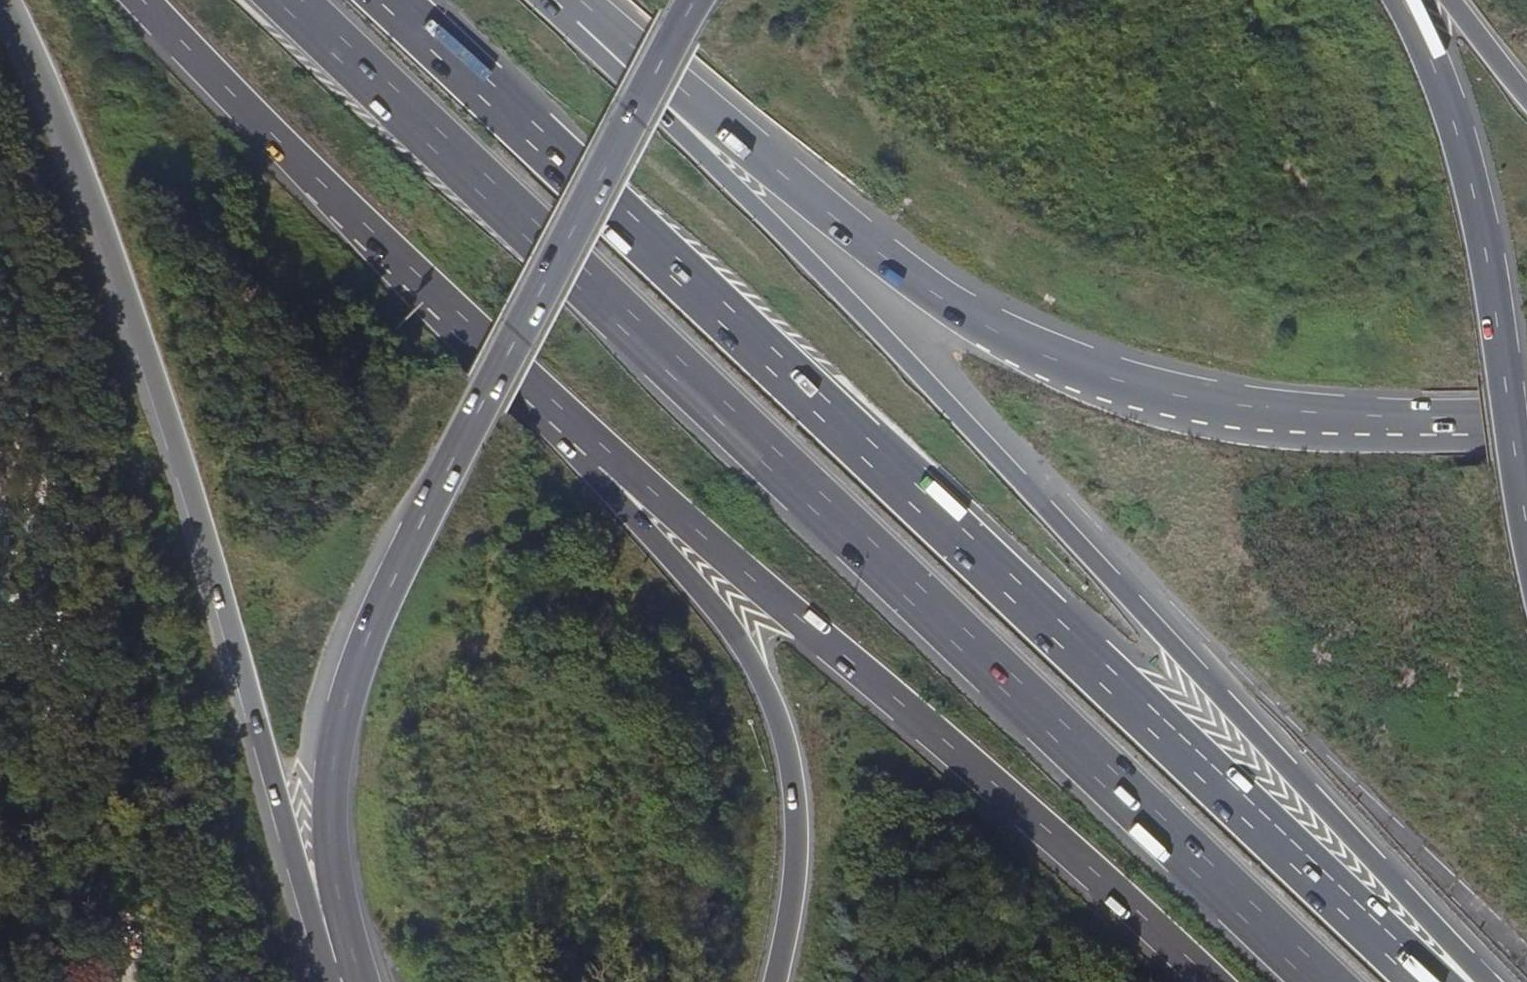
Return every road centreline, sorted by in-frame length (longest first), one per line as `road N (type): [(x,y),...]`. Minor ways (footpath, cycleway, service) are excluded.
road 1 (motorway): [(1428,981),(382,0)]
road 2 (motorway): [(298,0),(1332,981)]
road 3 (motorway): [(1493,981),(580,10)]
road 4 (motorway): [(1526,423),(1317,423),(1211,410),(1064,364),(950,304),(890,260),(580,10)]
road 5 (trunk): [(696,0),(418,527),(355,670),(333,764),(331,864),(353,952)]
road 6 (motorway): [(9,0),(48,84),(151,370),(310,907),(353,952)]
road 7 (motorway): [(556,416),(861,671),(1205,981)]
road 8 (motorway): [(556,416),(582,468),(689,575),(768,692),(789,756),(797,816),(795,878),(777,981)]
road 9 (motorway): [(143,0),(435,309),(556,416)]
road 10 (trunk): [(1526,521),(1486,251),(1451,115),(1403,0)]
road 11 (primary): [(1526,94),(1450,0)]

